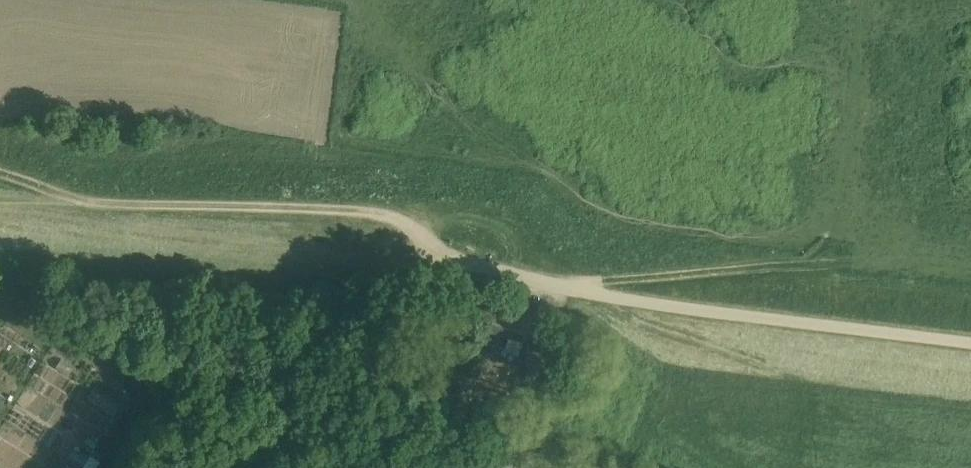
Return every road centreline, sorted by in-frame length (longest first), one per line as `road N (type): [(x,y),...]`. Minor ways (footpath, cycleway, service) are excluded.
road 1 (unclassified): [(239,467),(309,408),(443,265),(738,315),(970,343)]
road 2 (track): [(443,265),(421,233),(360,208),(0,197)]
road 3 (track): [(808,254),(576,290)]

